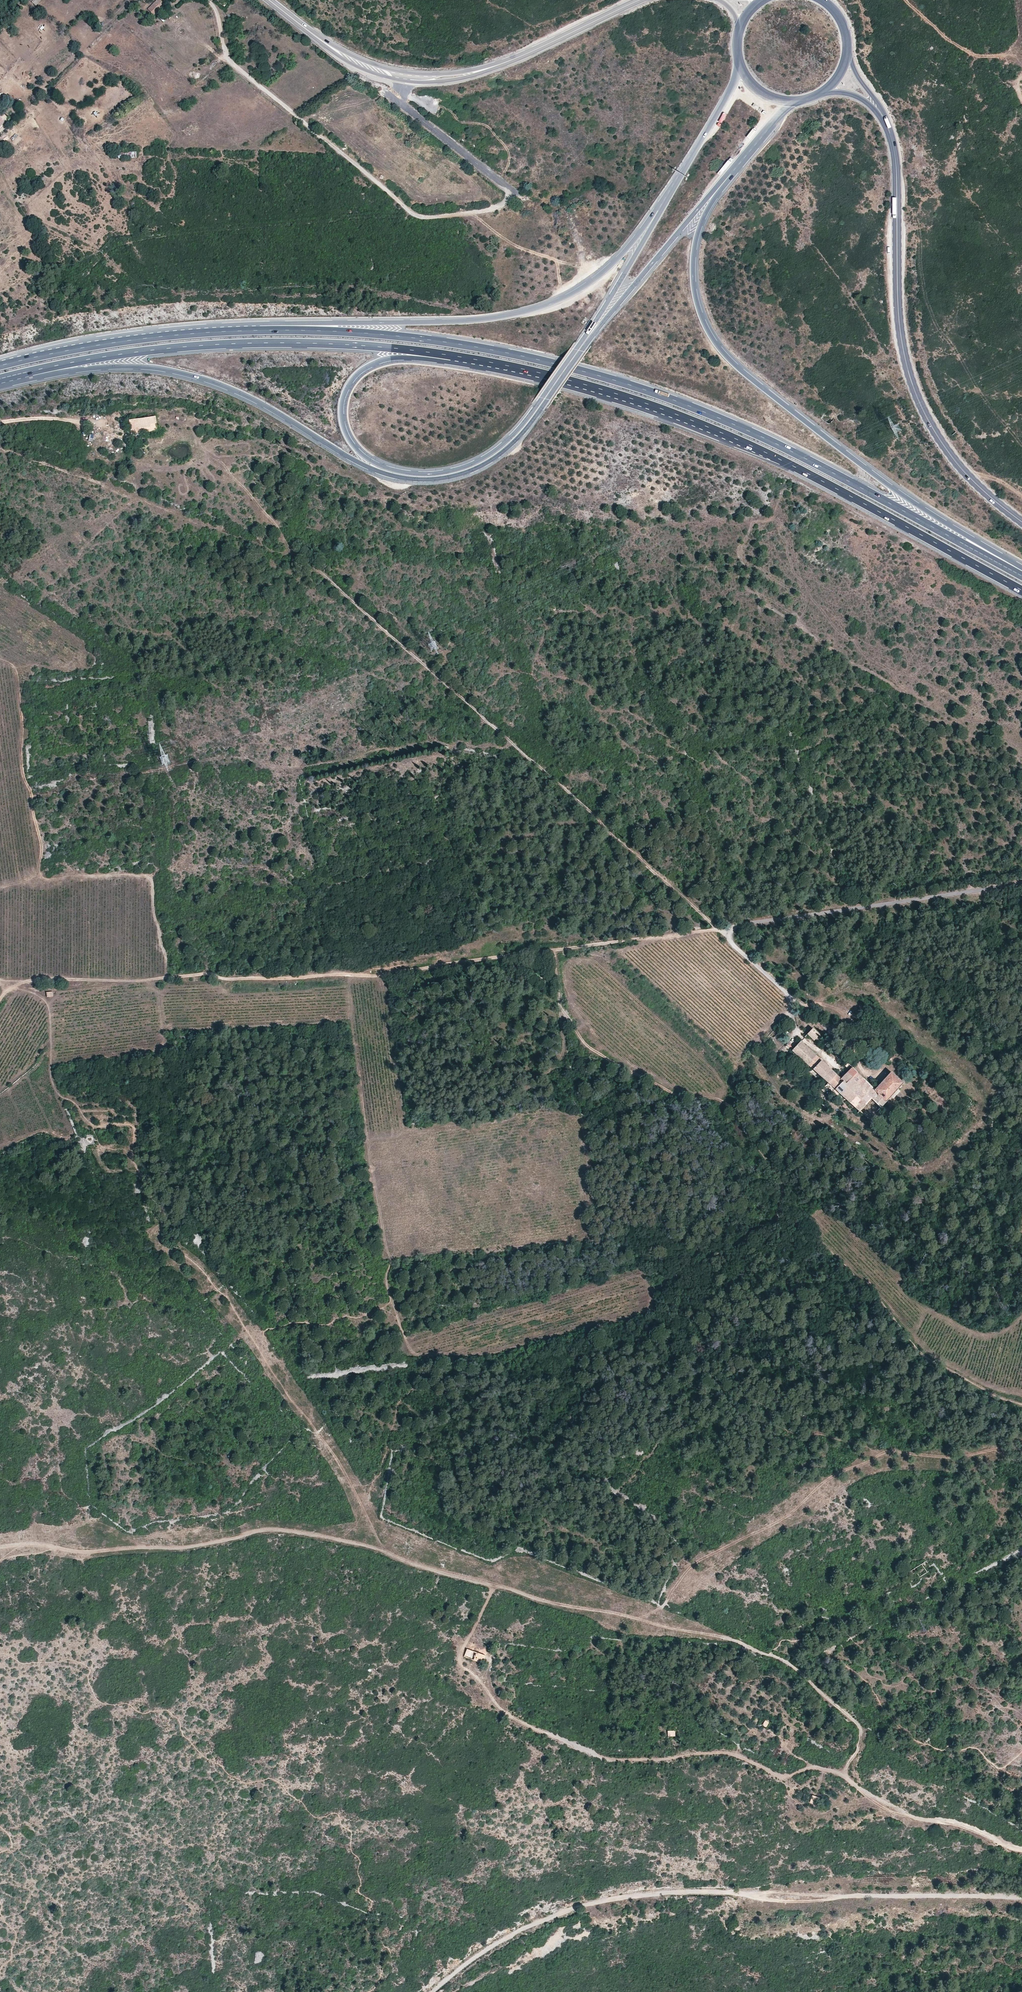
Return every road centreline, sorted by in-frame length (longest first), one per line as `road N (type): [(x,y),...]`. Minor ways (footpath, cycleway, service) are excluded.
road 1 (track): [(0,1546),(186,1548),(281,1530),(381,1550),(545,1601),(740,1641),(794,1668),(860,1727),(846,1774),(878,1804),(1021,1849)]
road 2 (trunk): [(661,208),(579,346),(537,407),(486,457),(449,472),(401,472),(360,454),(343,426),(343,399),(356,375),(379,361),(418,358),(528,377),(560,385),(624,403),(725,434)]
road 3 (motorway): [(0,380),(96,368),(168,369),(237,392),(379,472),(418,480),(466,473),(528,428),(615,307),(728,177)]
road 4 (motorway): [(826,471),(627,384),(448,343),(227,331),(9,364)]
road 5 (motorway): [(661,208),(597,278),(519,313),(171,329),(58,346),(9,364)]
road 6 (track): [(721,931),(293,550),(216,461)]
road 7 (track): [(348,975),(387,1283),(410,1350),(453,1357),(515,1350),(647,1311),(653,1293)]
road 8 (track): [(1021,1897),(620,1899),(528,1927),(432,1991)]
road 9 (track): [(721,931),(348,975),(165,978)]
road 10 (trunk): [(1021,566),(875,474),(719,345),(700,308),(694,256),(706,213),(728,177)]
road 11 (track): [(846,1774),(804,1769),(786,1778),(723,1756),(602,1756),(548,1735),(499,1708),(462,1663),(494,1587)]
road 12 (trunk): [(240,344),(461,357),(583,384),(725,434)]
road 13 (track): [(3,996),(20,992),(48,1005),(58,1096),(72,1100),(93,1125),(135,1130),(129,1151),(159,1205),(165,1245),(193,1260),(252,1337)]
road 14 (tertiary): [(884,120),(896,165),(901,340),(917,398),(951,456),(1021,523)]
road 15 (track): [(1021,1444),(945,1459),(892,1451),(831,1477),(792,1514),(698,1561),(639,1620)]
road 16 (secondary): [(270,0),(361,63),(442,77),(525,55),(640,0)]
road 17 (trunk): [(725,434),(1021,590)]
road 18 (unclassified): [(1021,885),(721,931)]
road 19 (track): [(0,661),(14,668),(22,775),(42,847),(37,877),(0,886)]
road 20 (track): [(252,1337),(337,1459),(385,1553)]
road 21 (motorway): [(0,378),(101,358),(240,344)]
road 22 (track): [(0,449),(133,498),(140,481),(126,434),(104,426)]
road 23 (trunk): [(1021,576),(826,471)]
road 24 (track): [(37,877),(154,880),(165,978)]
road 25 (trunk): [(739,60),(731,90),(661,208)]
road 26 (track): [(165,978),(0,980)]
road 27 (track): [(904,0),(961,48),(1007,56)]

